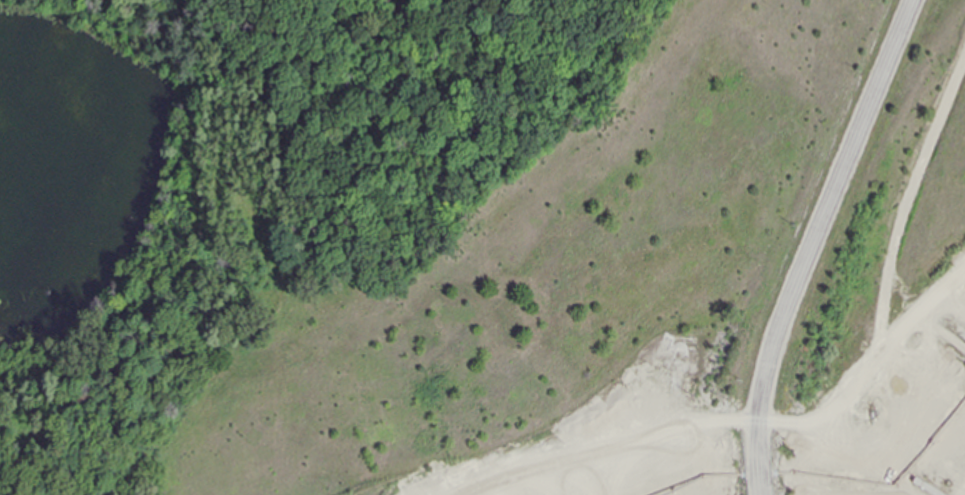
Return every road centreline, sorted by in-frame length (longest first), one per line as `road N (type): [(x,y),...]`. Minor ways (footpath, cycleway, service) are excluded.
road 1 (residential): [(762,494),(761,419),(780,330),(914,0)]

